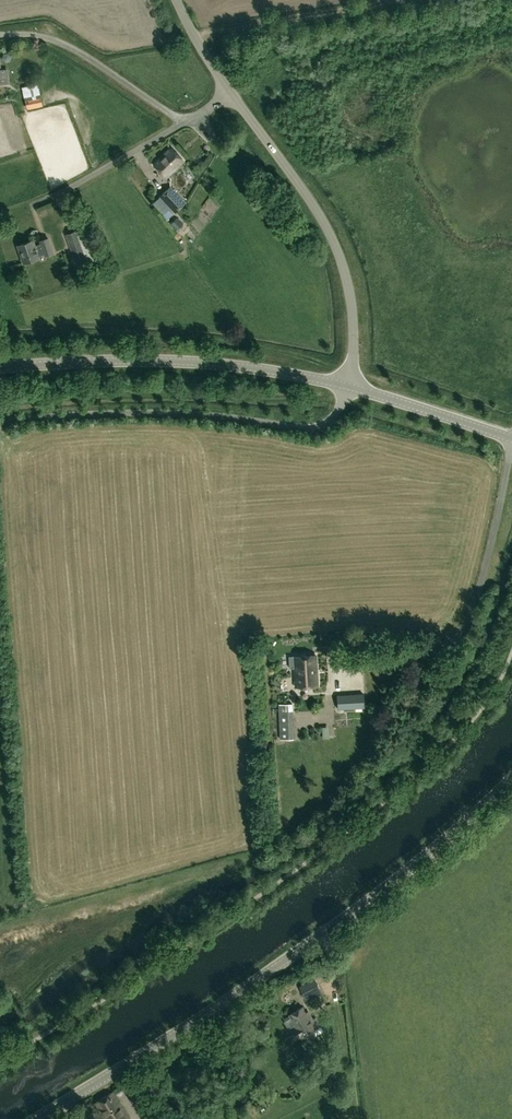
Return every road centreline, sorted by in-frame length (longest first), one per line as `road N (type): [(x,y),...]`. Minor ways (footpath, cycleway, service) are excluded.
road 1 (tertiary): [(36,1118),(316,939),(511,777)]
road 2 (unclassified): [(348,386),(170,361),(0,367)]
road 3 (unclassified): [(348,386),(353,326),(337,252),(230,93)]
road 4 (unclassified): [(184,122),(73,49),(35,36),(0,35)]
road 5 (track): [(195,38),(389,3)]
road 6 (unclassified): [(511,439),(348,386)]
road 7 (unclassified): [(184,122),(34,203)]

